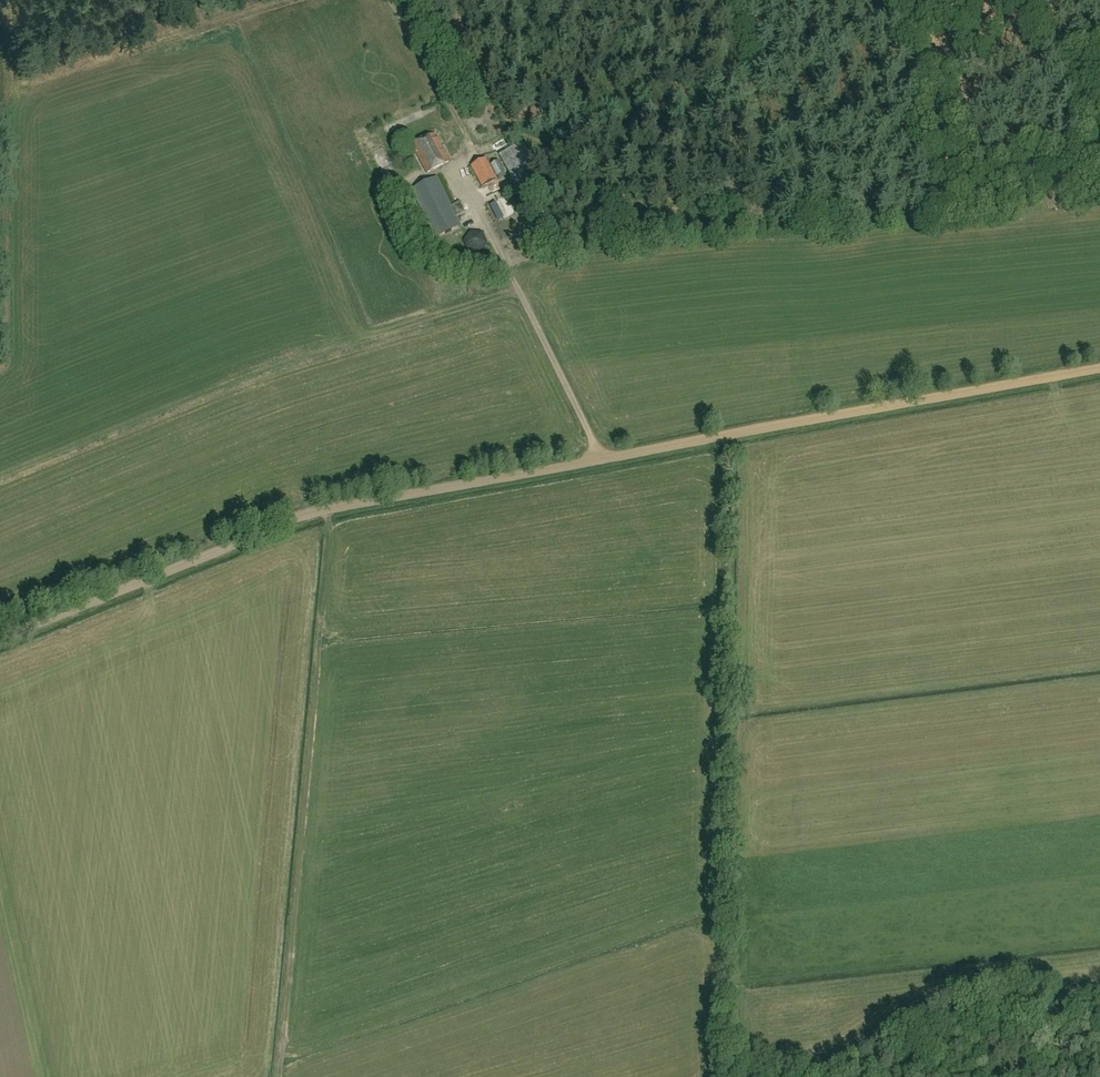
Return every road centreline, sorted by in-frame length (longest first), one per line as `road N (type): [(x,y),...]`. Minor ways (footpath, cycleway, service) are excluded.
road 1 (track): [(1099,368),(313,513),(0,639)]
road 2 (track): [(388,0),(457,117),(467,140),(459,169),(598,460)]

